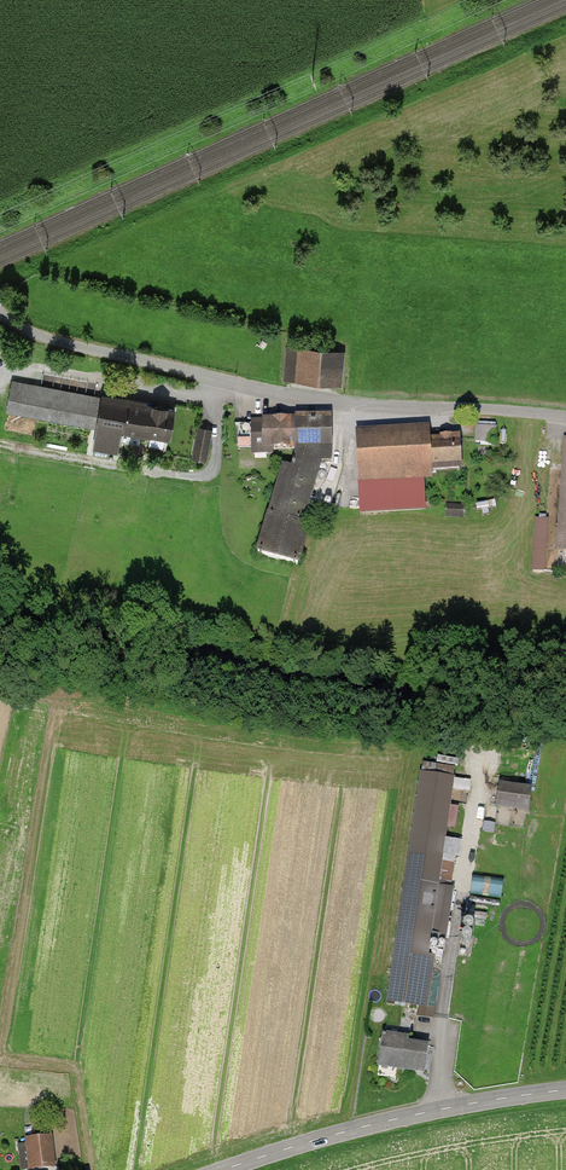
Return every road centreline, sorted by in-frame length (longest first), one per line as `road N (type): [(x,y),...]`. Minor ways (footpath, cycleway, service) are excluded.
road 1 (residential): [(565,417),(290,396),(55,341),(0,312)]
road 2 (tertiary): [(225,1169),(442,1108),(565,1091)]
road 3 (track): [(0,442),(210,477),(225,381)]
road 4 (track): [(0,384),(19,366),(223,396)]

